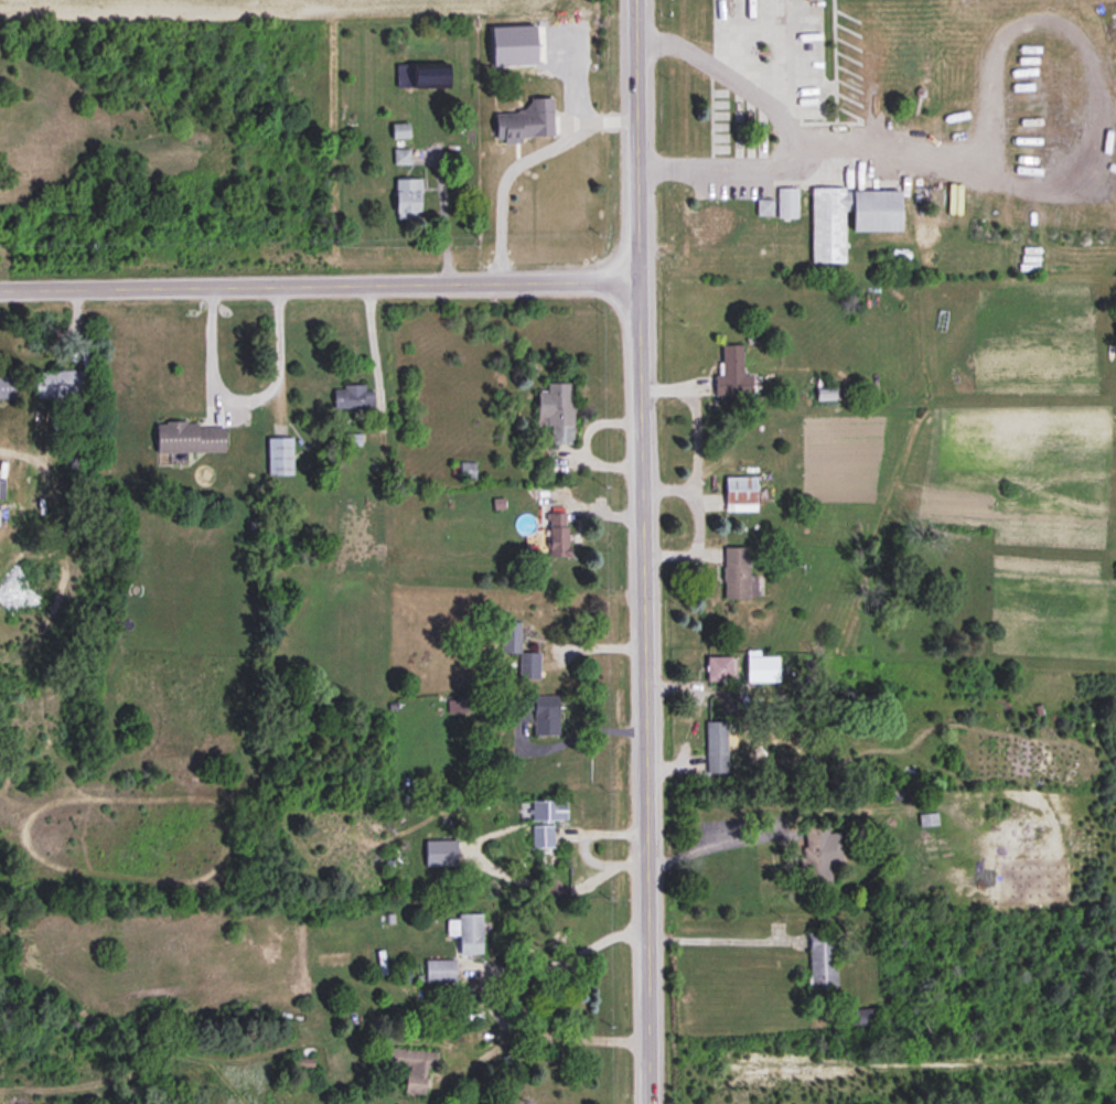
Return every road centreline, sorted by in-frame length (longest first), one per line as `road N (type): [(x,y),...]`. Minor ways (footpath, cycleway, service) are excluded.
road 1 (tertiary): [(651,1103),(635,0)]
road 2 (tertiary): [(639,282),(0,292)]

